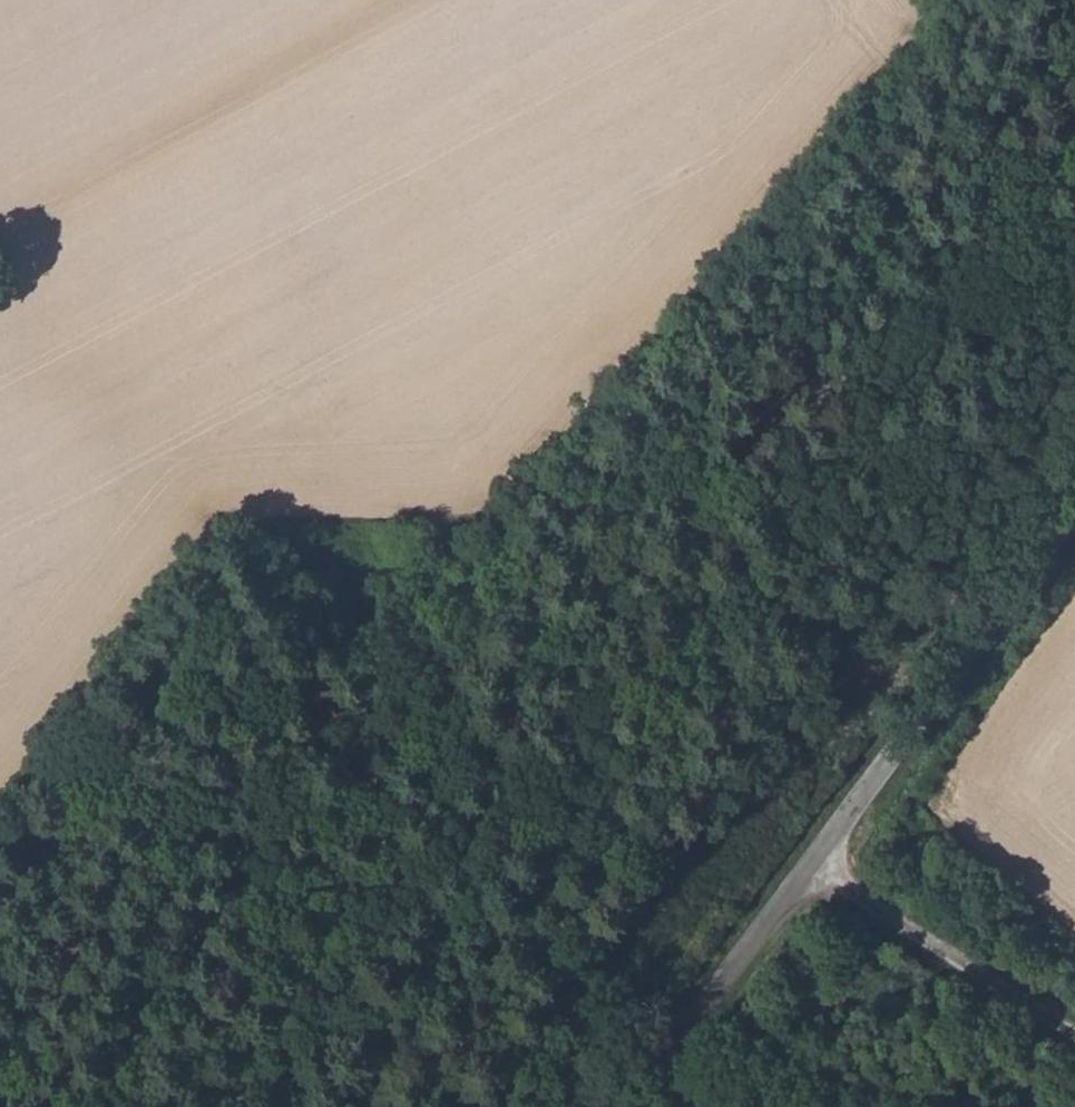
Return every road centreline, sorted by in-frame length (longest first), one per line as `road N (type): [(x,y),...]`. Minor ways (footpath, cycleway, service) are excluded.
road 1 (unclassified): [(820,878),(1074,542)]
road 2 (unclassified): [(820,878),(1074,1037)]
road 3 (unclassified): [(647,1106),(820,878)]

